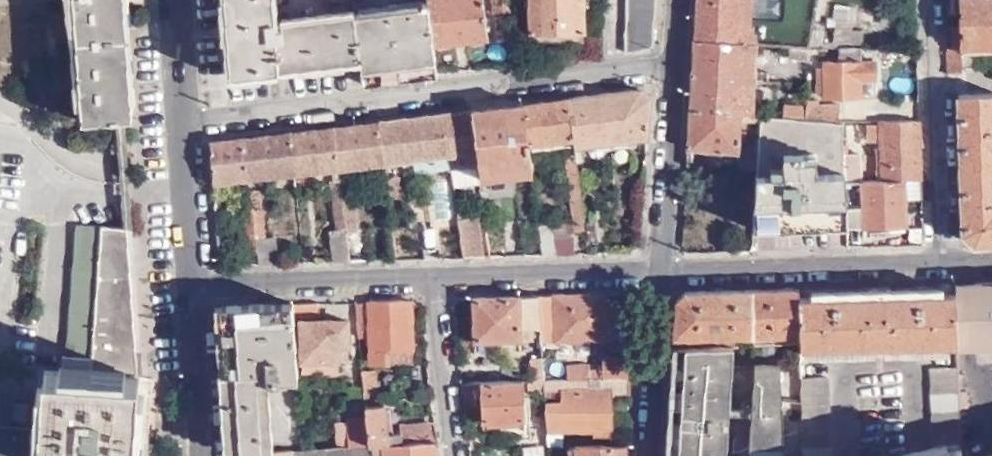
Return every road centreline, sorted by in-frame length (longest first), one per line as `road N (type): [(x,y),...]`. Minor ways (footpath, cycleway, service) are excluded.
road 1 (residential): [(668,66),(177,123)]
road 2 (residential): [(653,273),(936,267)]
road 3 (residential): [(926,0),(936,267)]
road 4 (residential): [(187,284),(429,278)]
road 5 (residential): [(429,278),(653,273)]
road 6 (residential): [(653,273),(668,66)]
road 7 (residential): [(644,455),(653,273)]
road 8 (residential): [(449,455),(429,278)]
road 9 (residential): [(198,455),(187,284)]
road 10 (residential): [(187,284),(177,123)]
road 11 (residential): [(177,123),(170,0)]

